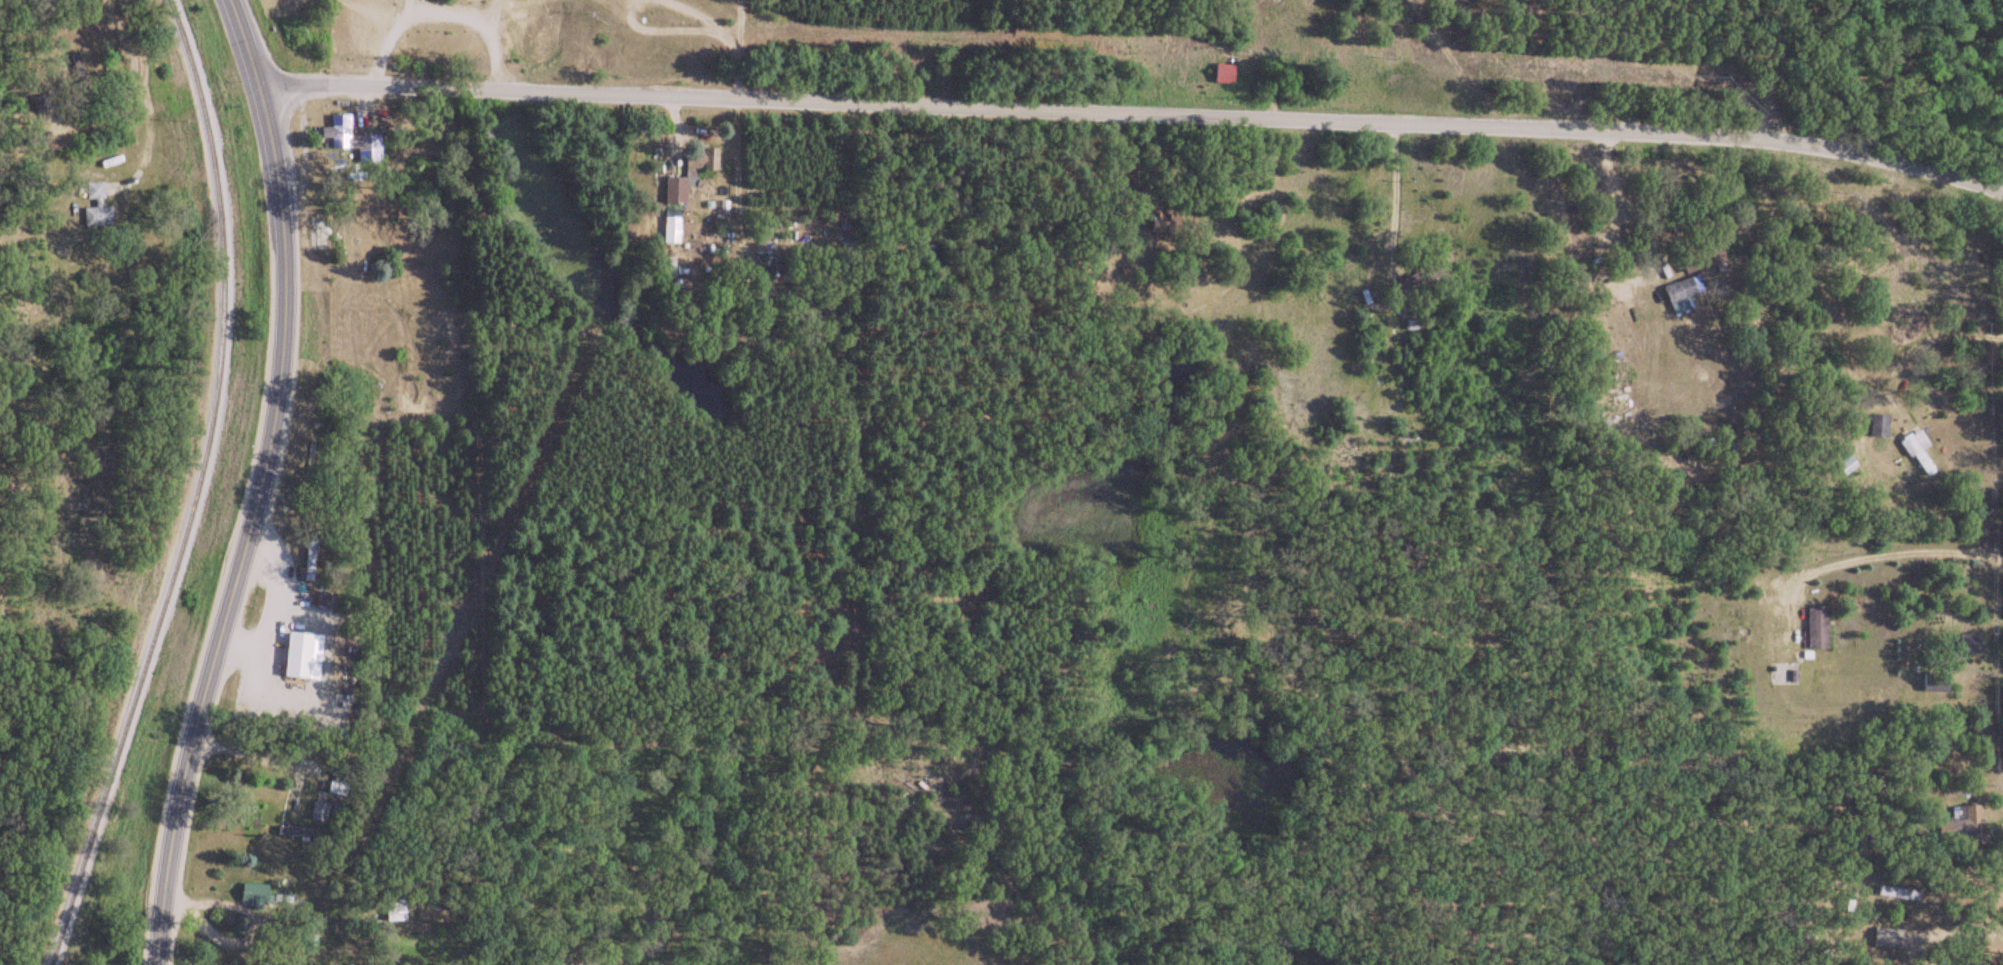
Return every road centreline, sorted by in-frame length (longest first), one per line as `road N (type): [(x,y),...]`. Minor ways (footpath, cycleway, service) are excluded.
road 1 (residential): [(2002,194),(1856,153),(1746,136),(259,85)]
road 2 (primary): [(145,964),(175,756),(247,492),(274,349),(279,254),(269,130),(230,0)]
road 3 (residential): [(0,151),(109,115),(135,86),(138,56)]

